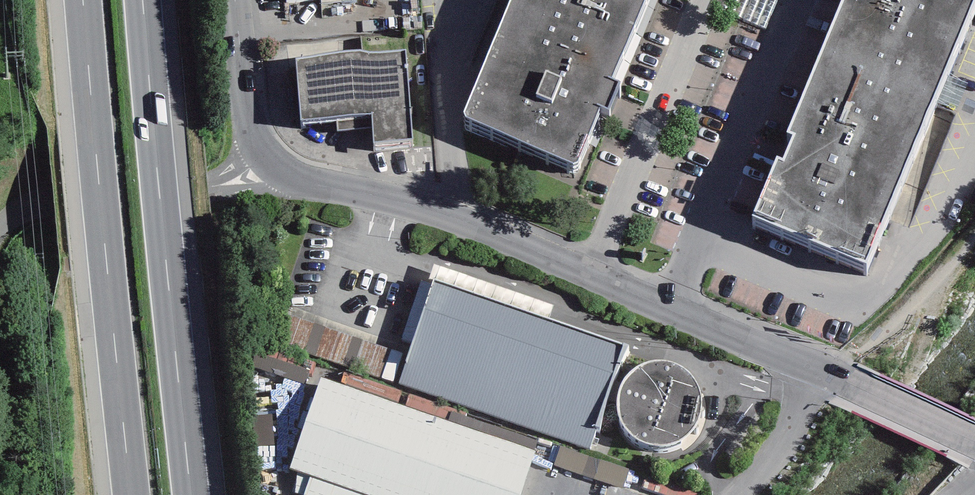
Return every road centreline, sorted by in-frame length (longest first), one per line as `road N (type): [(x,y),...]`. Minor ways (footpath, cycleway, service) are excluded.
road 1 (motorway): [(87,0),(138,494)]
road 2 (motorway): [(194,494),(146,0)]
road 3 (residential): [(458,219),(291,177),(262,156),(251,131),(237,0)]
road 4 (unclassified): [(591,275),(707,0)]
road 5 (residential): [(834,375),(591,275)]
road 6 (unclassified): [(444,0),(458,219)]
road 7 (unclassified): [(732,494),(834,375)]
road 8 (residential): [(974,443),(834,375)]
road 9 (residential): [(591,275),(458,219)]

